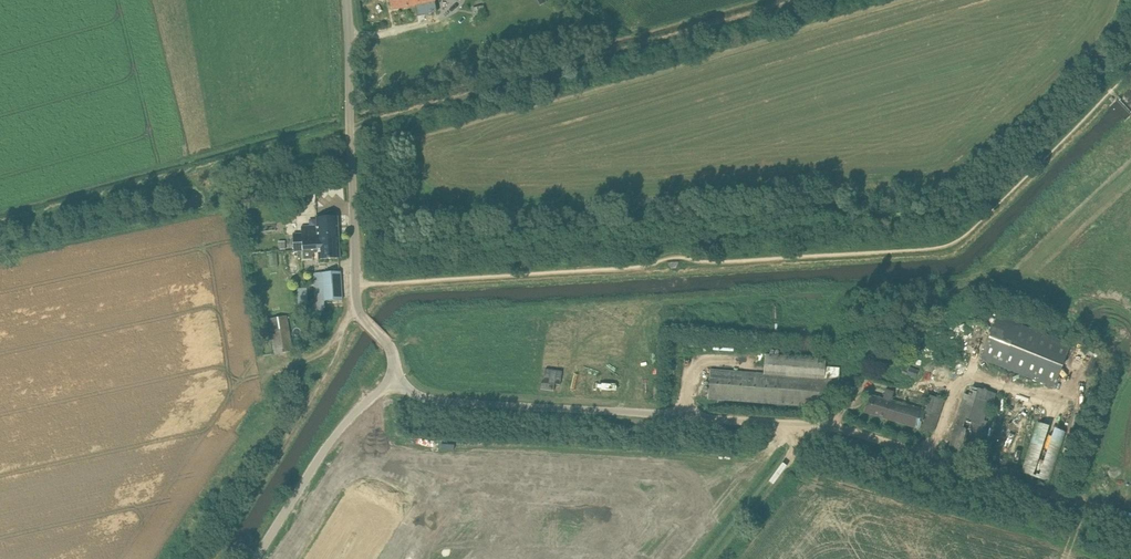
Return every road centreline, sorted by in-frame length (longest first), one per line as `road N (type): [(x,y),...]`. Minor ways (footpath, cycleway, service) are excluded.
road 1 (track): [(0,222),(810,0)]
road 2 (unclassified): [(1074,500),(836,425),(436,401),(398,378)]
road 3 (unclassified): [(398,378),(389,345),(356,307),(348,0)]
road 4 (track): [(210,558),(336,358),(340,330),(356,307)]
road 5 (unclassified): [(256,558),(343,425),(398,378)]
road 6 (track): [(707,558),(818,423)]

